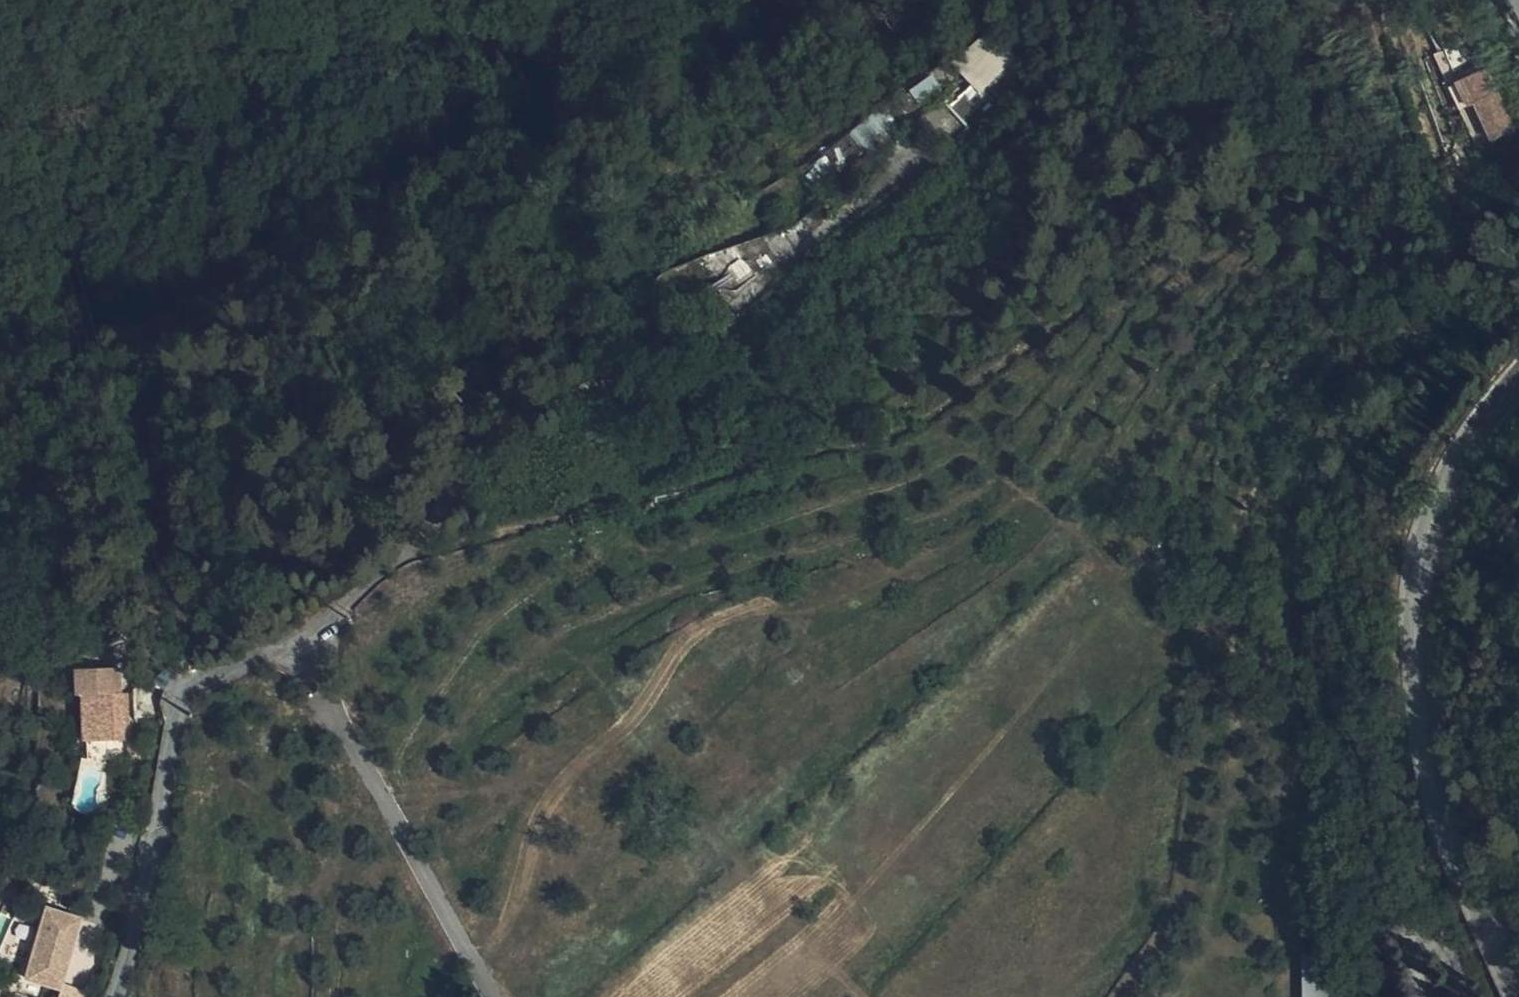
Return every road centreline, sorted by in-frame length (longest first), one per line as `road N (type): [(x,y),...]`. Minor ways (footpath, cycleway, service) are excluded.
road 1 (tertiary): [(1518,385),(1455,468),(1433,518),(1413,628),(1420,774),(1435,831),(1518,996)]
road 2 (residential): [(318,627),(193,688),(174,714),(110,996)]

